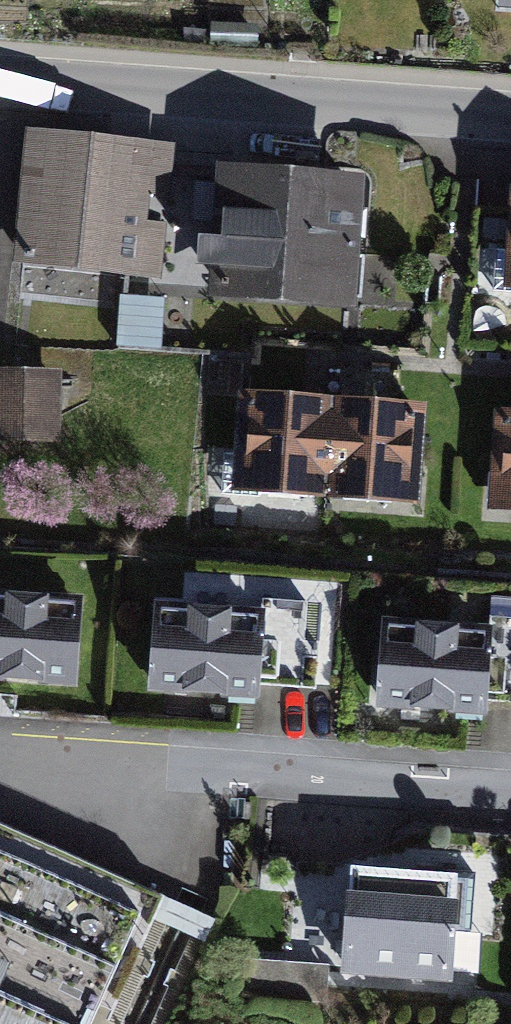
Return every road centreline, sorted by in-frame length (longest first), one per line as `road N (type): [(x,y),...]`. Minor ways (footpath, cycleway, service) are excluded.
road 1 (residential): [(510,801),(0,764)]
road 2 (residential): [(510,124),(0,88)]

